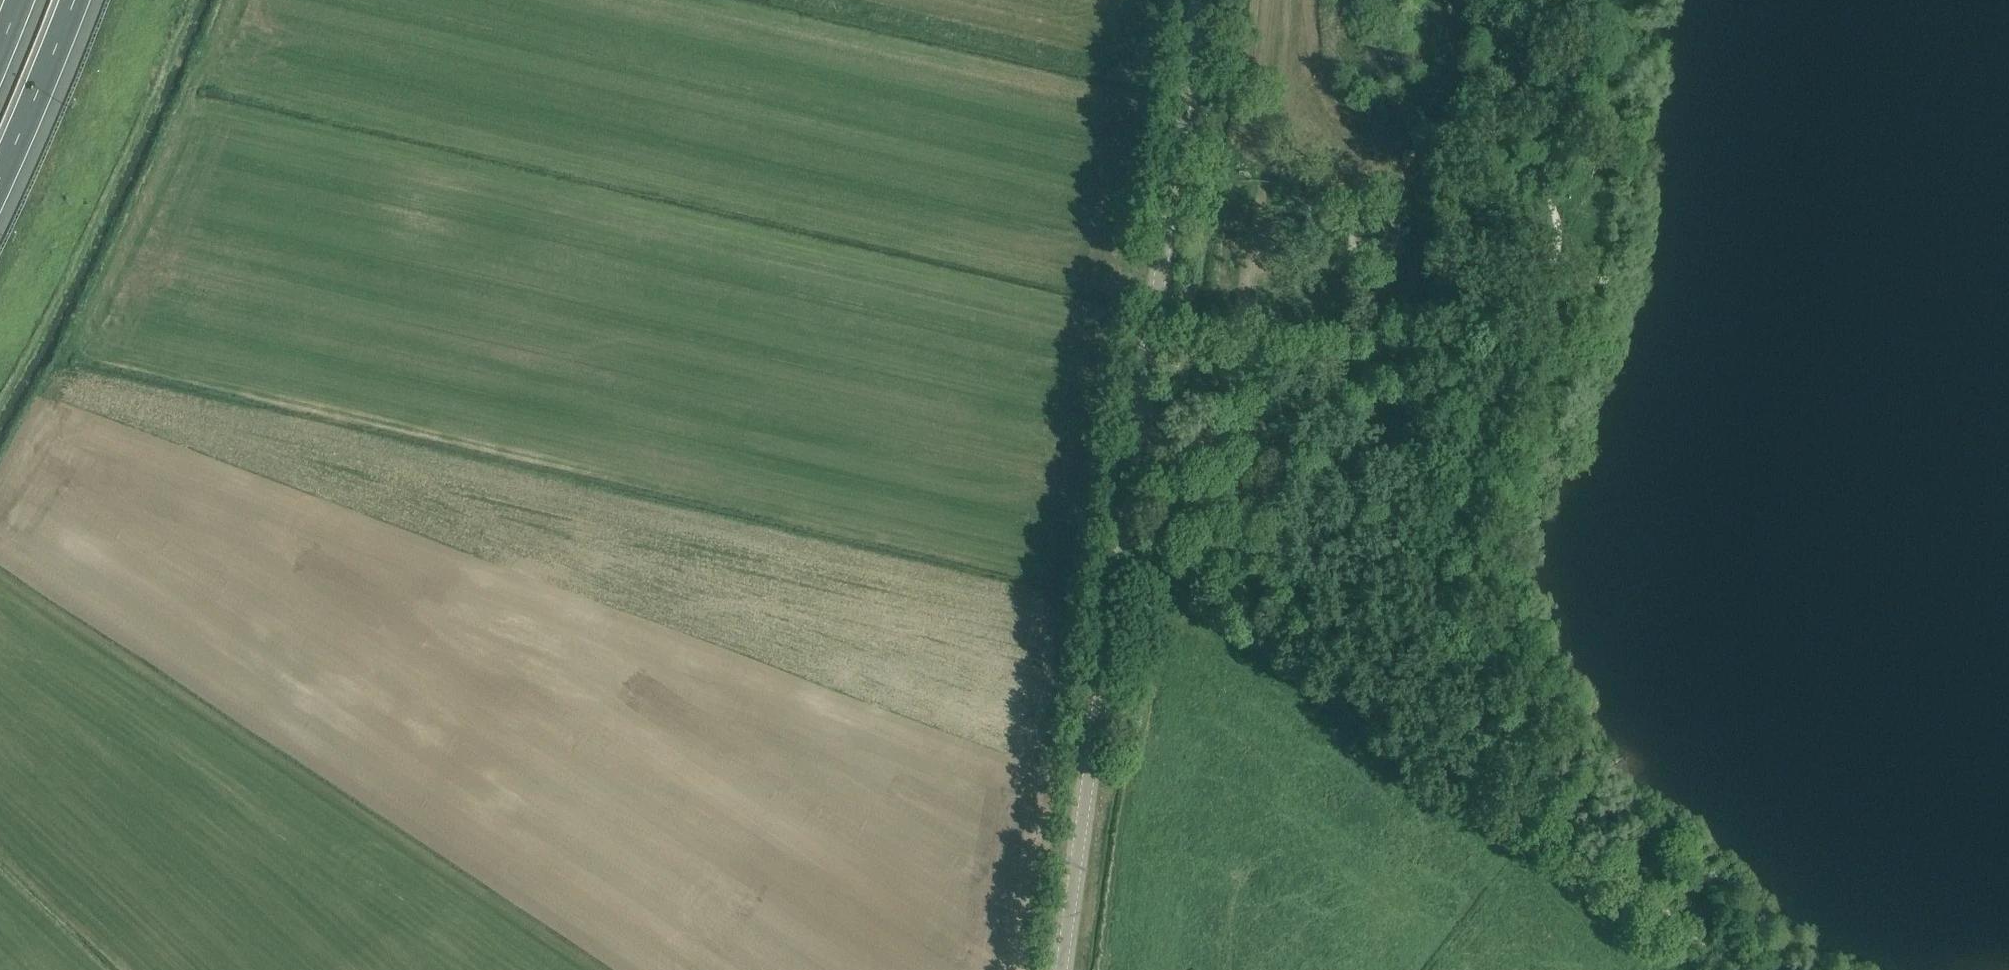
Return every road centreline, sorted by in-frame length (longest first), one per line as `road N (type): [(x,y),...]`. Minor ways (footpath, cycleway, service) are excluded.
road 1 (tertiary): [(1065,969),(1200,0)]
road 2 (motorway): [(0,176),(75,0)]

